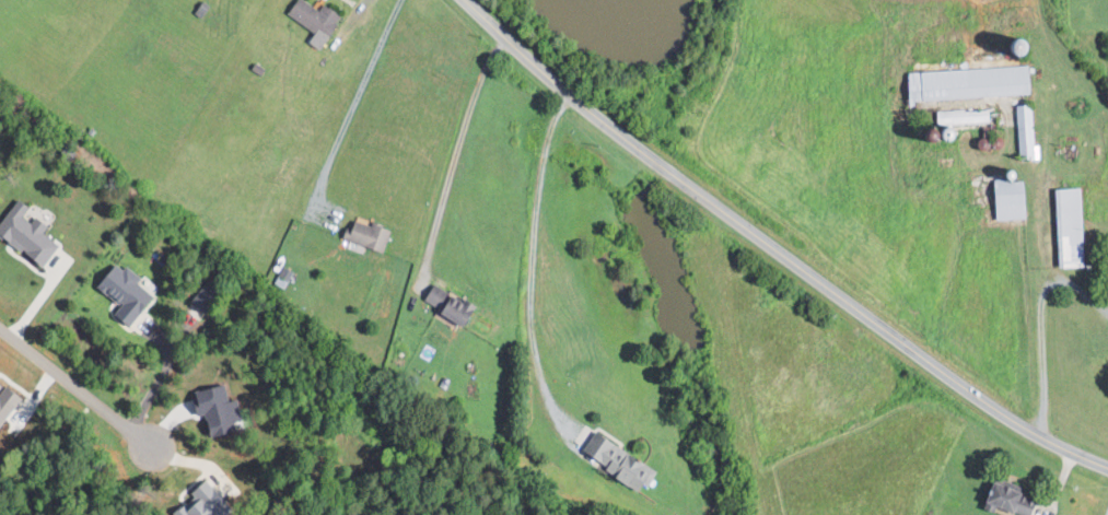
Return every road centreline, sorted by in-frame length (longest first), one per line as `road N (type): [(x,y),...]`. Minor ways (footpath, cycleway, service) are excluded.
road 1 (tertiary): [(465,0),(533,65),(724,213),(1013,421),(1107,467)]
road 2 (residential): [(0,327),(144,443)]

